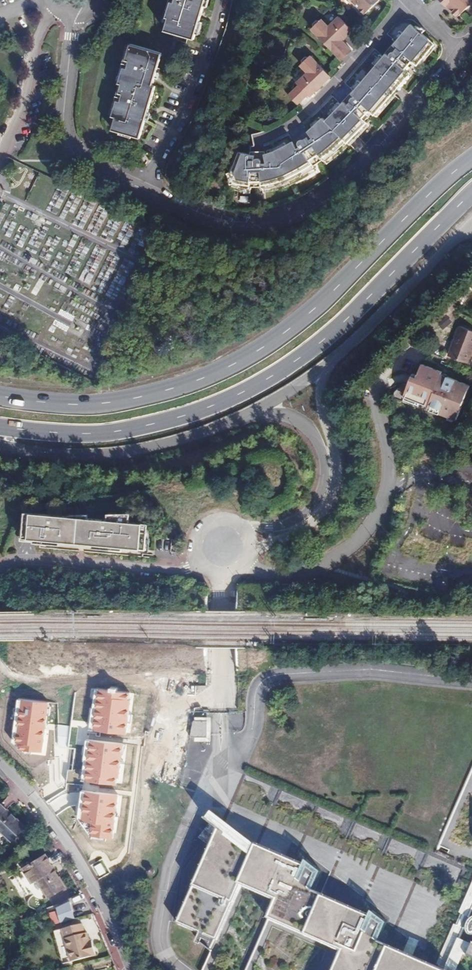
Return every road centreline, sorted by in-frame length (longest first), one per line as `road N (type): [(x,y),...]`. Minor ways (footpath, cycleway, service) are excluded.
road 1 (primary): [(471,157),(318,307),(252,355),(180,386),(116,401),(0,396)]
road 2 (primary): [(0,427),(83,435),(141,427),(219,403),(315,347),(471,193)]
road 3 (residential): [(460,55),(365,164),(321,201),(279,222),(228,223),(142,190)]
road 4 (unclassified): [(0,446),(67,457),(154,449),(262,410)]
road 5 (residential): [(0,761),(108,906),(127,969)]
road 6 (unclassified): [(245,555),(320,521),(334,495),(339,469),(319,395),(325,369)]
road 7 (residential): [(142,190),(77,158),(68,144),(73,14)]
road 8 (unclassified): [(262,410),(303,426),(322,456),(324,485),(312,508),(290,524),(239,526)]
road 9 (residential): [(206,562),(178,573),(33,563),(0,571)]
road 10 (residential): [(229,0),(142,190)]
road 11 (unclassified): [(325,369),(471,225)]
road 12 (residential): [(407,0),(305,115),(263,142)]
road 13 (unclassified): [(0,155),(22,110),(43,25),(60,9)]

